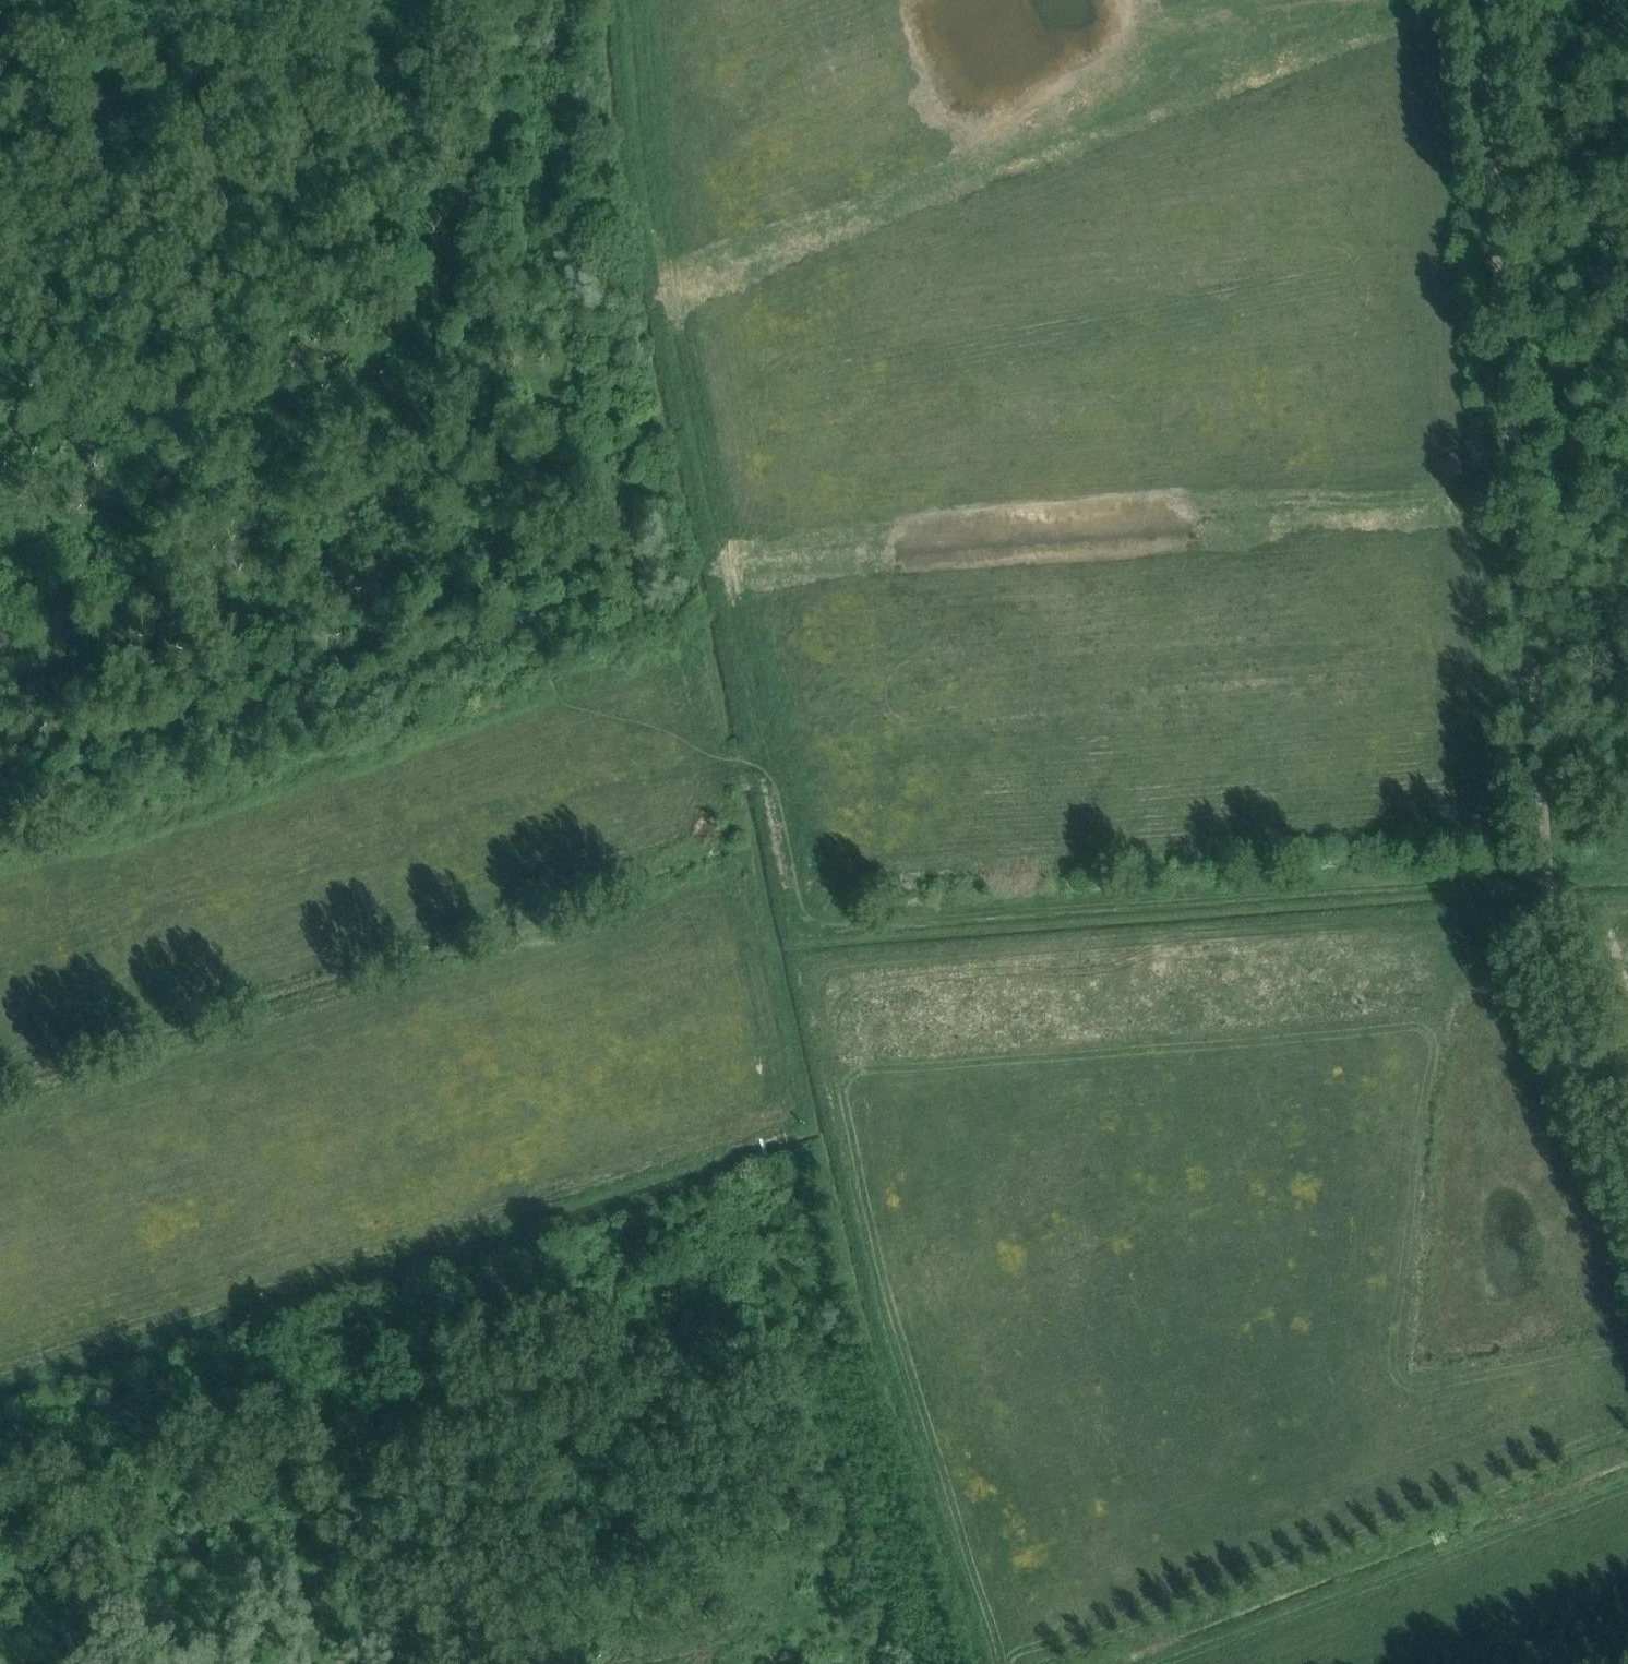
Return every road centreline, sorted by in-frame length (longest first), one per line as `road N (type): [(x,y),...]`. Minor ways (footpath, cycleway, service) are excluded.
road 1 (track): [(1468,0),(1522,510),(1548,876)]
road 2 (track): [(1548,876),(1566,972),(1627,1134)]

